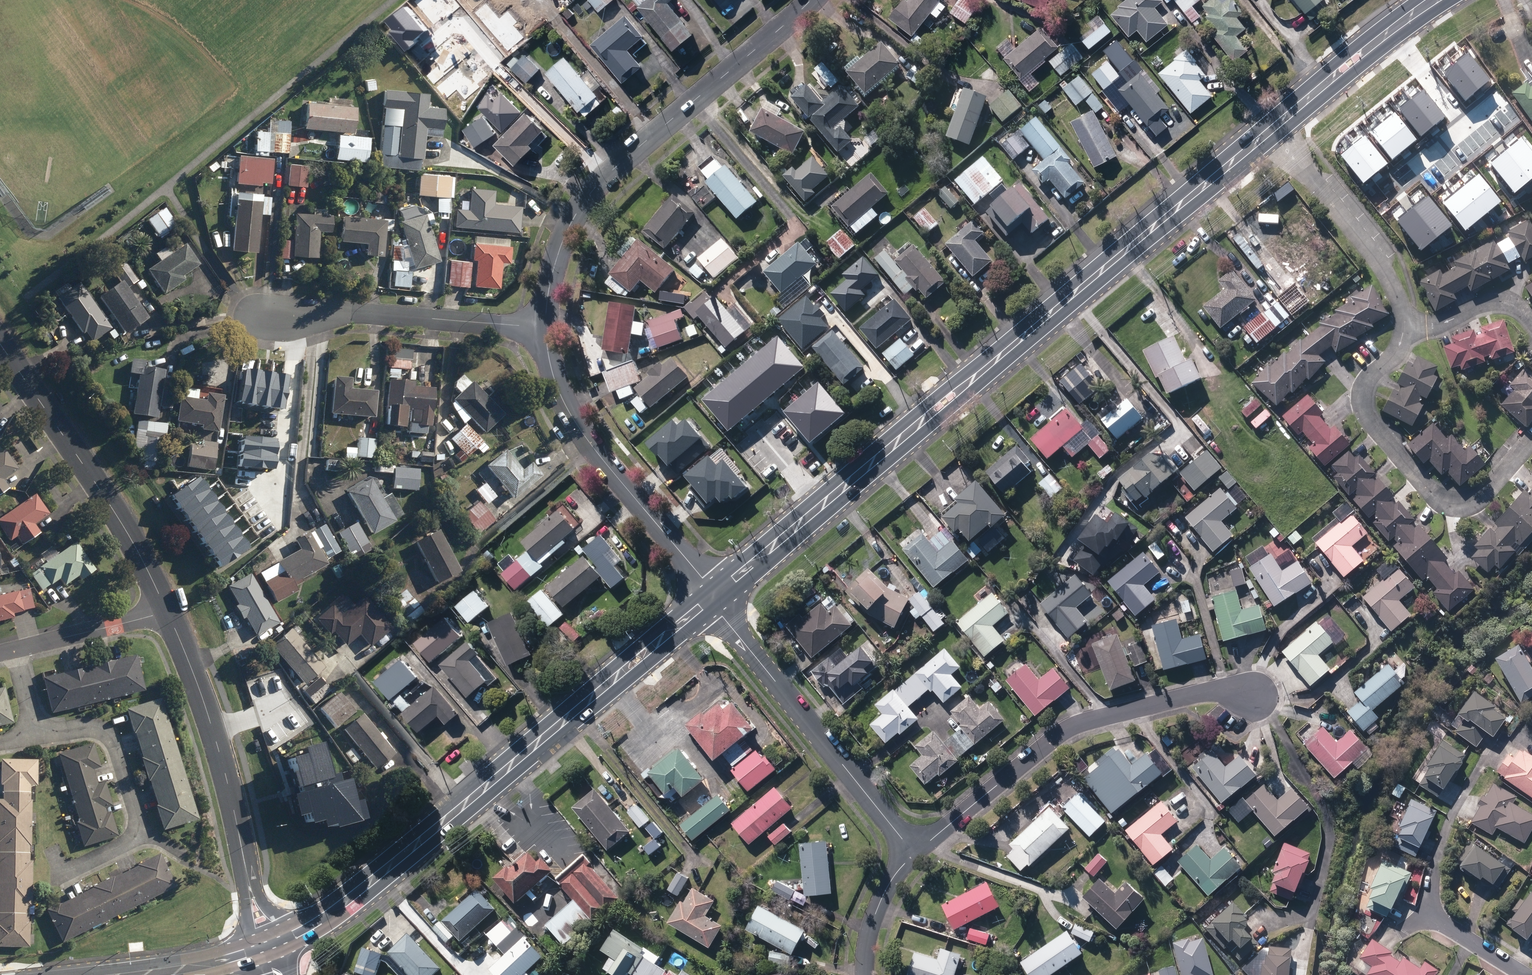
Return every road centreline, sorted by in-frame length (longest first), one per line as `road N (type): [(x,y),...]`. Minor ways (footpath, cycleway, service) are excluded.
road 1 (secondary): [(712,597),(1273,131)]
road 2 (secondary): [(266,947),(351,896),(712,597)]
road 3 (residential): [(806,0),(587,200),(552,270),(545,327)]
road 4 (residential): [(915,854),(1074,725),(1253,683)]
road 5 (tertiary): [(266,947),(207,712),(167,610)]
road 6 (residential): [(1405,322),(1398,350),(1366,387),(1364,409),(1435,497),(1478,503),(1531,443)]
road 7 (residential): [(712,597),(915,854)]
road 8 (residential): [(545,327),(564,405),(712,597)]
road 9 (tertiary): [(167,610),(99,489),(0,345)]
road 10 (residential): [(254,312),(355,310),(545,327)]
road 11 (residential): [(1273,131),(1379,262),(1405,322)]
road 12 (secondary): [(1273,131),(1433,0)]
road 13 (residential): [(35,739),(93,730),(111,737),(135,832)]
road 14 (residential): [(13,648),(167,610)]
road 15 (secondary): [(113,974),(266,947)]
road 16 (residential): [(1531,320),(1495,301),(1439,324),(1405,322)]
road 17 (residential): [(866,974),(875,916),(915,854)]

